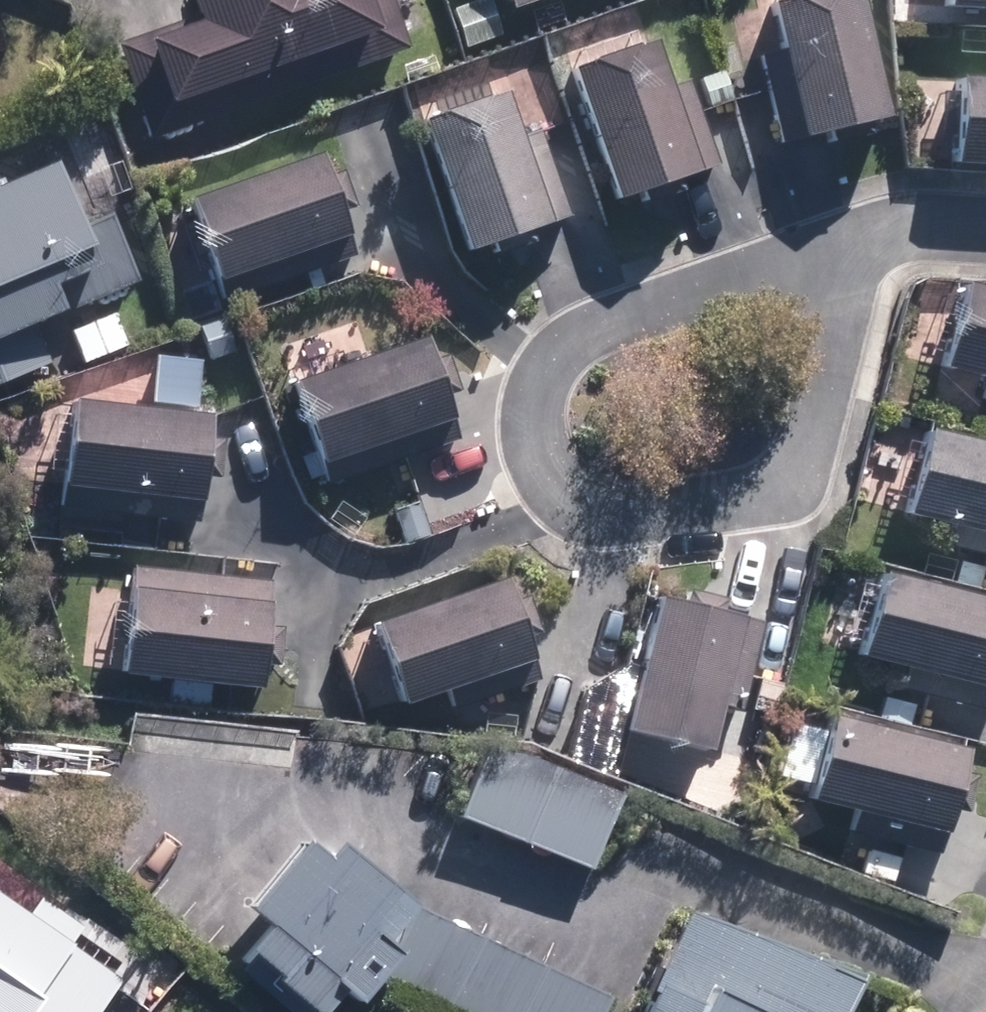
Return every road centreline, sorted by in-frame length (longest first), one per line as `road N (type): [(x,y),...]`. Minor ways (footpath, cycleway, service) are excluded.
road 1 (residential): [(582,503),(559,489),(535,446),(533,398),(556,354),(600,322),(843,250)]
road 2 (residential): [(843,250),(819,428),(803,467),(767,488),(612,507),(582,503)]
road 3 (residential): [(985,238),(922,236),(843,250)]

